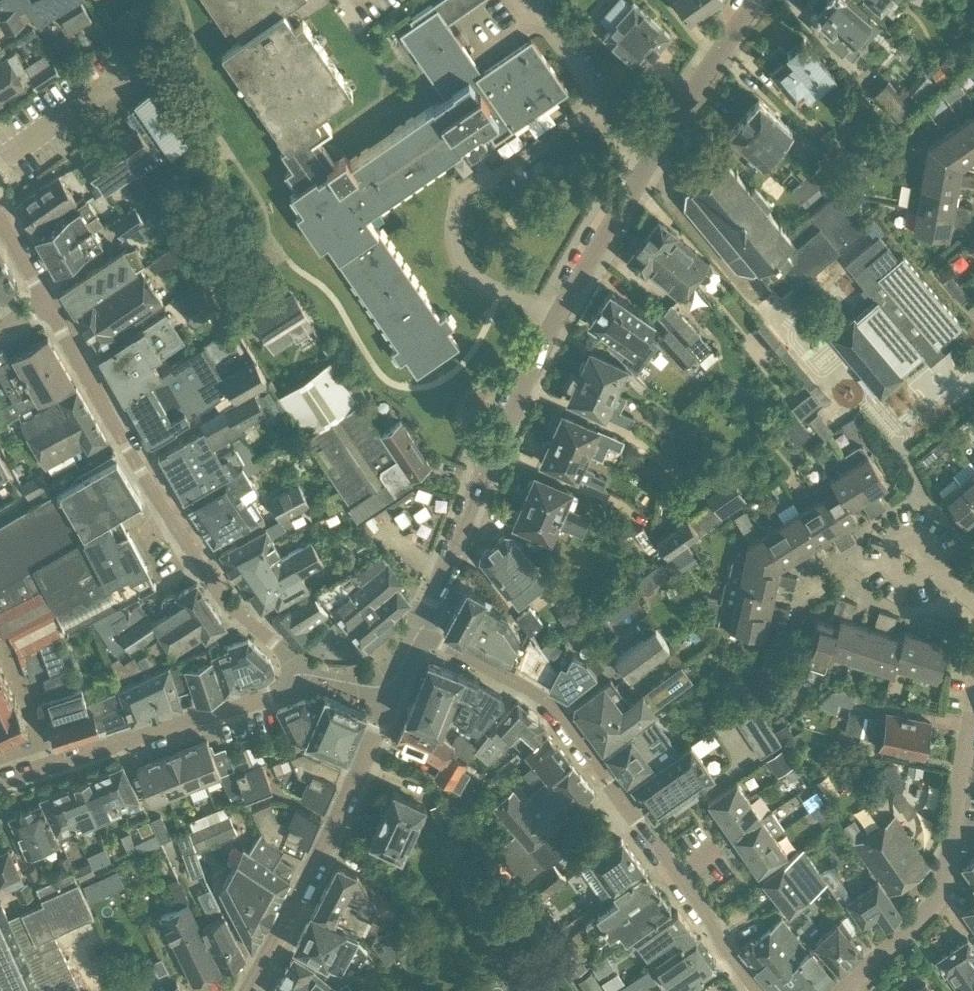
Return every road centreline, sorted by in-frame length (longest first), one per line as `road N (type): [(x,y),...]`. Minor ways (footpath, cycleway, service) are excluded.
road 1 (residential): [(421,634),(551,309),(646,164)]
road 2 (residential): [(421,634),(549,703),(755,990)]
road 3 (residential): [(43,299),(230,602),(301,664)]
road 4 (residential): [(244,990),(405,670)]
road 5 (residential): [(843,990),(937,897),(973,695)]
road 6 (residential): [(301,664),(272,695),(0,780)]
road 7 (residential): [(646,164),(817,365)]
road 8 (residential): [(646,164),(753,0)]

